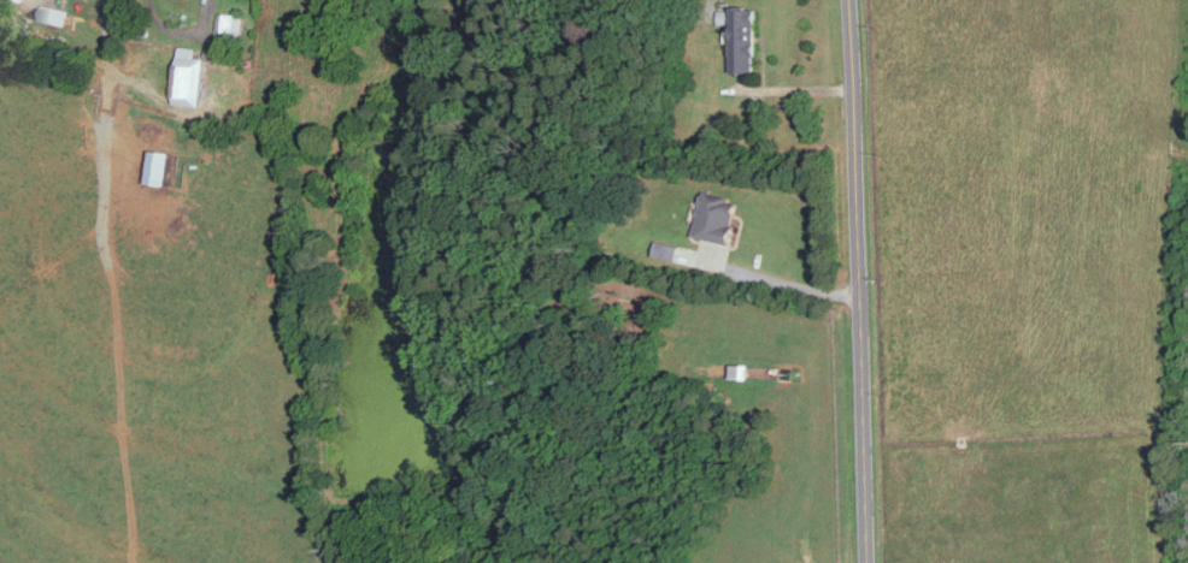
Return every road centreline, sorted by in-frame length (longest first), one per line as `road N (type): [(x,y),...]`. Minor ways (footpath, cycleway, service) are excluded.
road 1 (residential): [(865,562),(846,0)]

